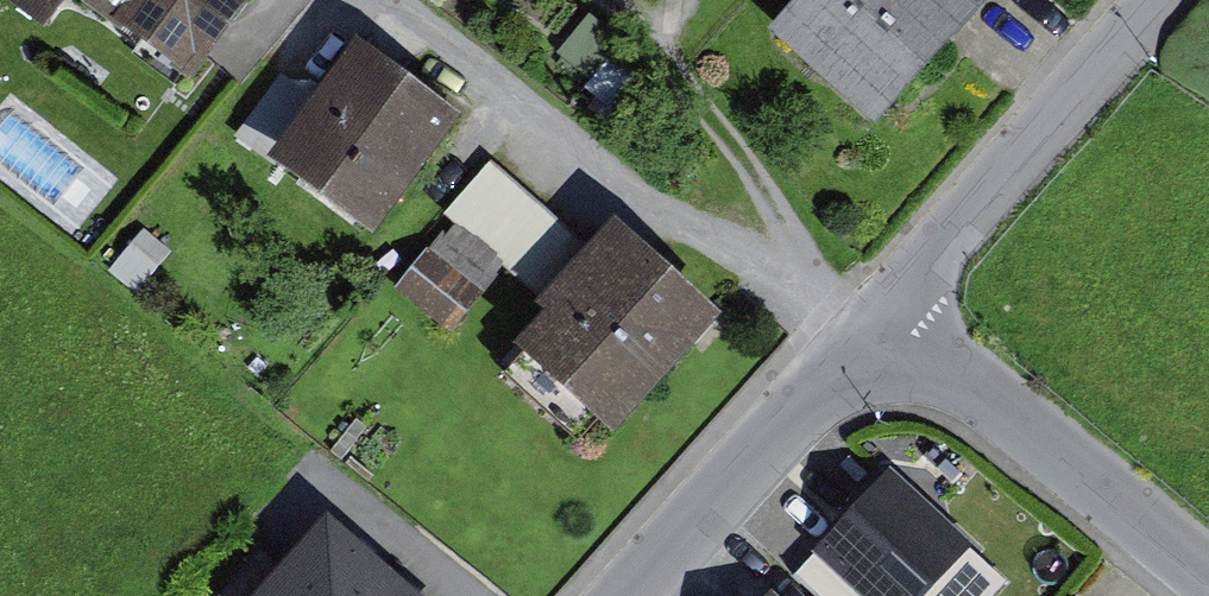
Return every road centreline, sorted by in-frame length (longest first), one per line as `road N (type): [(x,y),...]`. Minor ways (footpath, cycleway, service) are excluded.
road 1 (residential): [(1163,0),(900,311)]
road 2 (residential): [(900,311),(1208,563)]
road 3 (residential): [(900,311),(641,595)]
road 4 (track): [(633,0),(684,44),(777,200),(796,294)]

